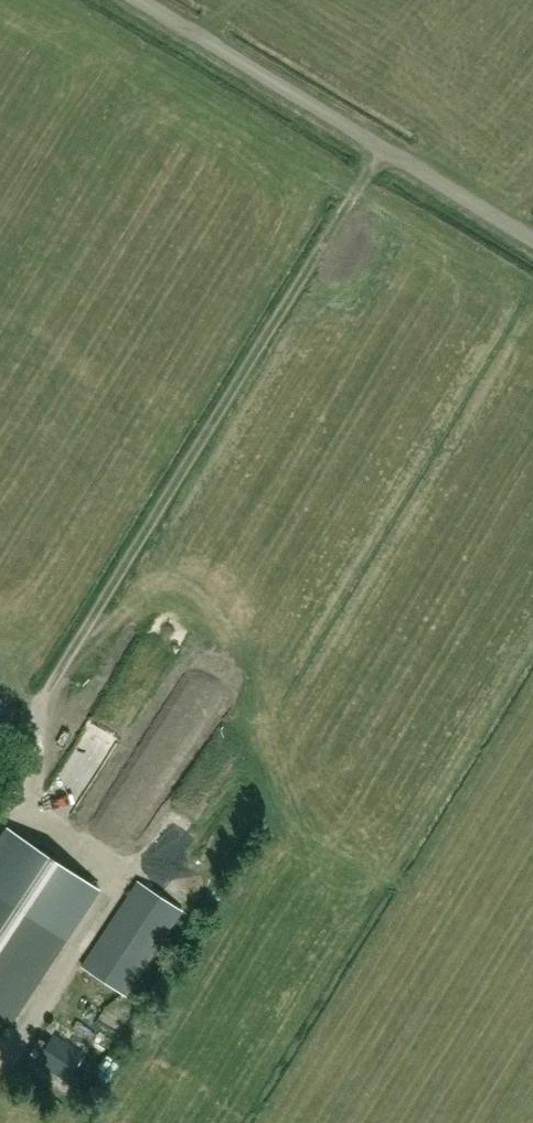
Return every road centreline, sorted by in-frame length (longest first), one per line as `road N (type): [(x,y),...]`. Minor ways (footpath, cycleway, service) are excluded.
road 1 (track): [(37,817),(40,704),(385,148)]
road 2 (unclassified): [(532,238),(142,0)]

